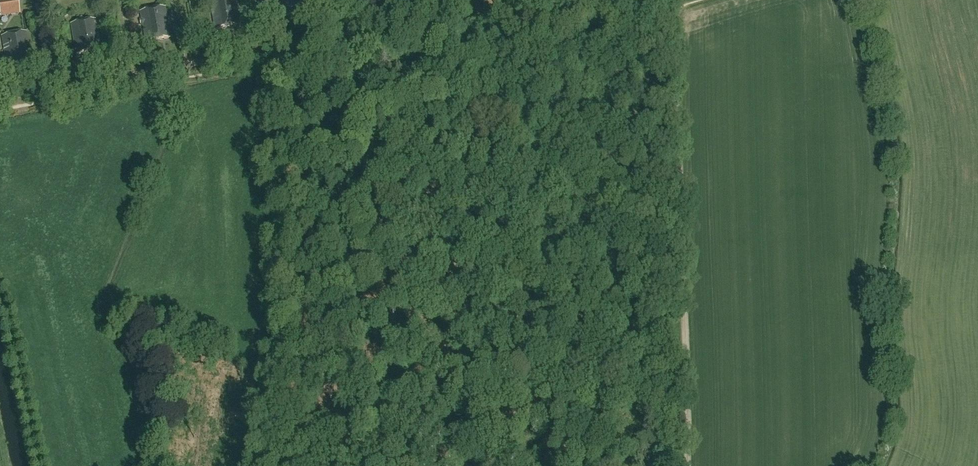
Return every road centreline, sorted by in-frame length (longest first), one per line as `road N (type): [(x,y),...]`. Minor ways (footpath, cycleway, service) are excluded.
road 1 (track): [(678,465),(671,19)]
road 2 (track): [(671,19),(359,94),(352,0)]
road 3 (residential): [(0,108),(245,61),(354,53)]

